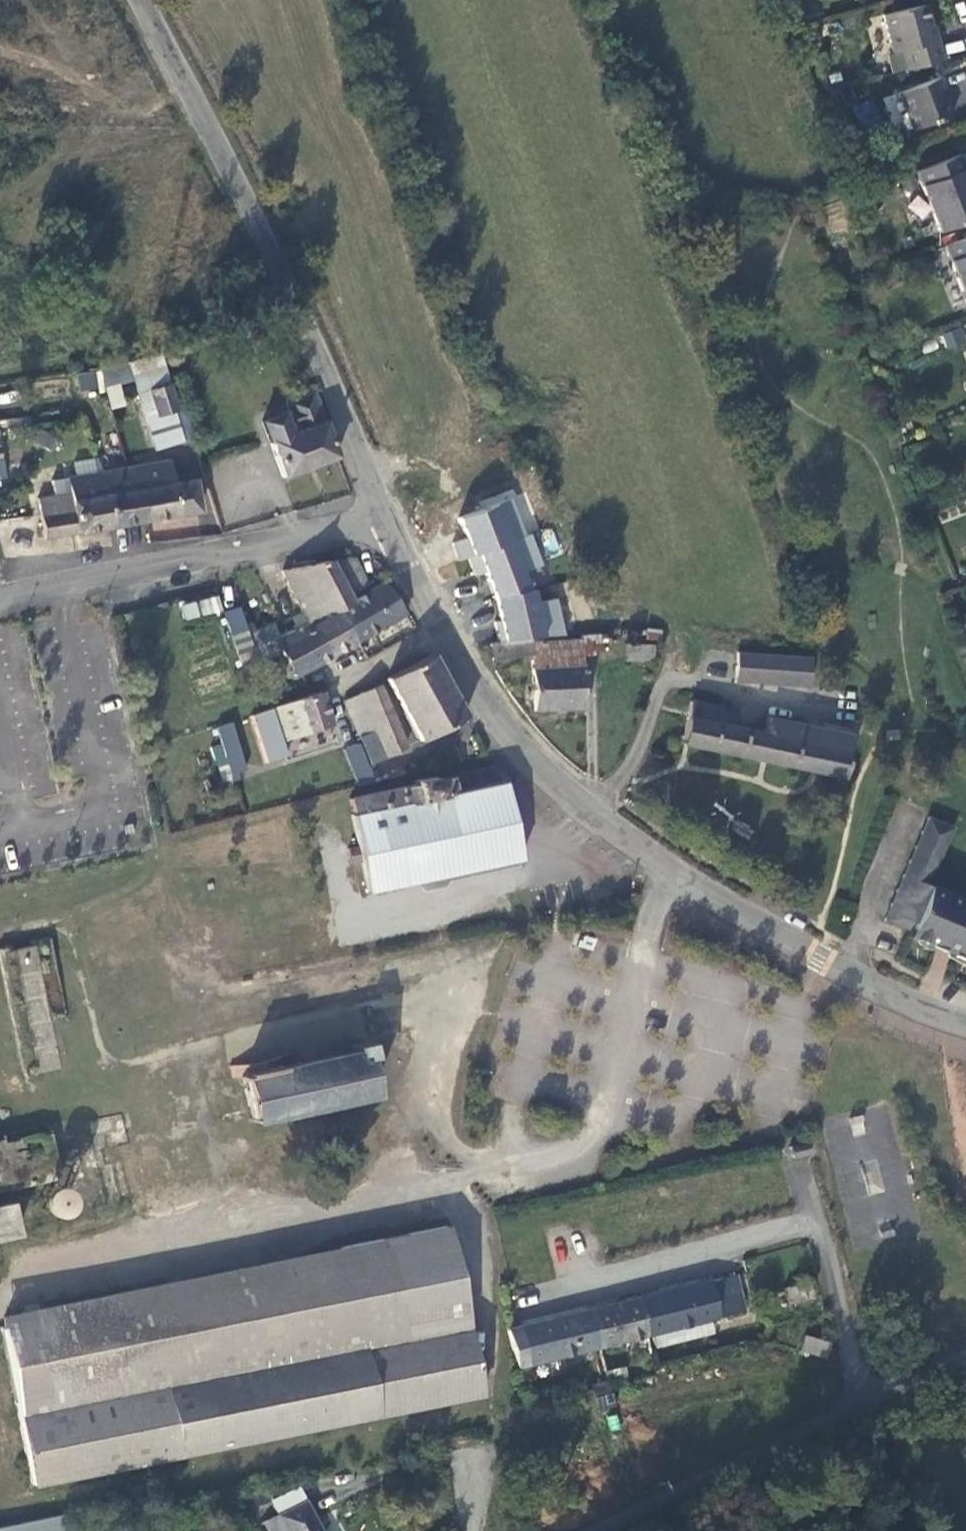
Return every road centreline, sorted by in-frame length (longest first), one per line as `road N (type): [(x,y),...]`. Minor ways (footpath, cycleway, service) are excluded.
road 1 (unclassified): [(140,0),(226,161),(384,520),(495,713),(531,756),(637,848),(847,972),(965,1021)]
road 2 (unclassified): [(900,1397),(828,1226),(554,1292)]
road 3 (unclassified): [(900,1397),(622,1530)]
road 4 (track): [(443,633),(338,694)]

